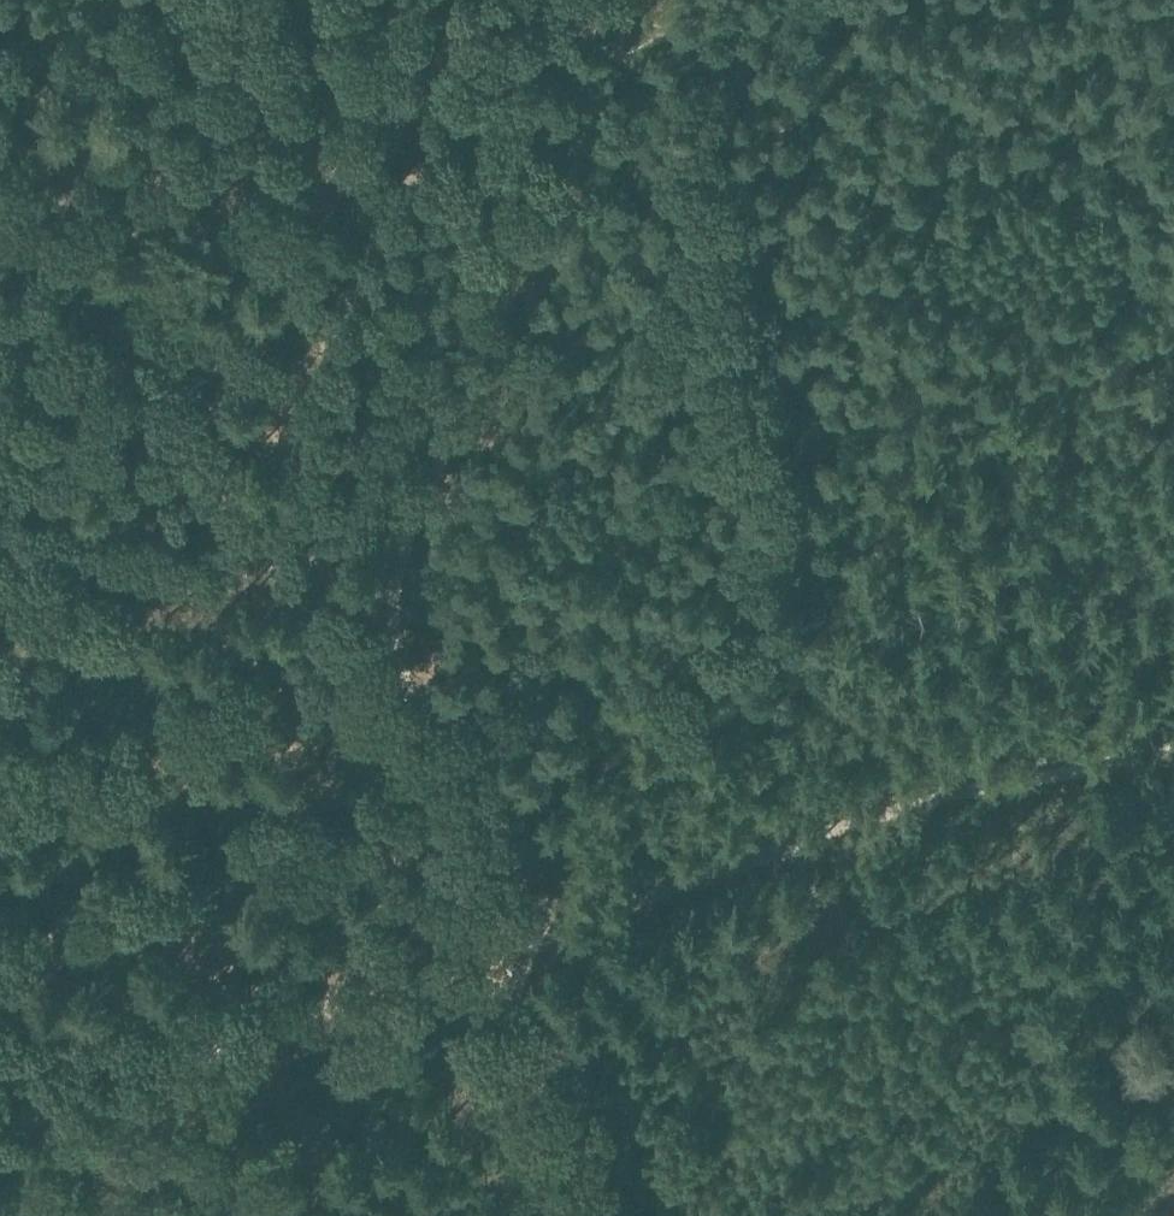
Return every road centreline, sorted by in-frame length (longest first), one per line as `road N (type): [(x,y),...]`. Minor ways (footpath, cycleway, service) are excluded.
road 1 (track): [(640,0),(390,620),(578,1215)]
road 2 (track): [(1173,765),(1067,798),(889,835),(494,967)]
road 3 (track): [(0,1142),(494,967)]

